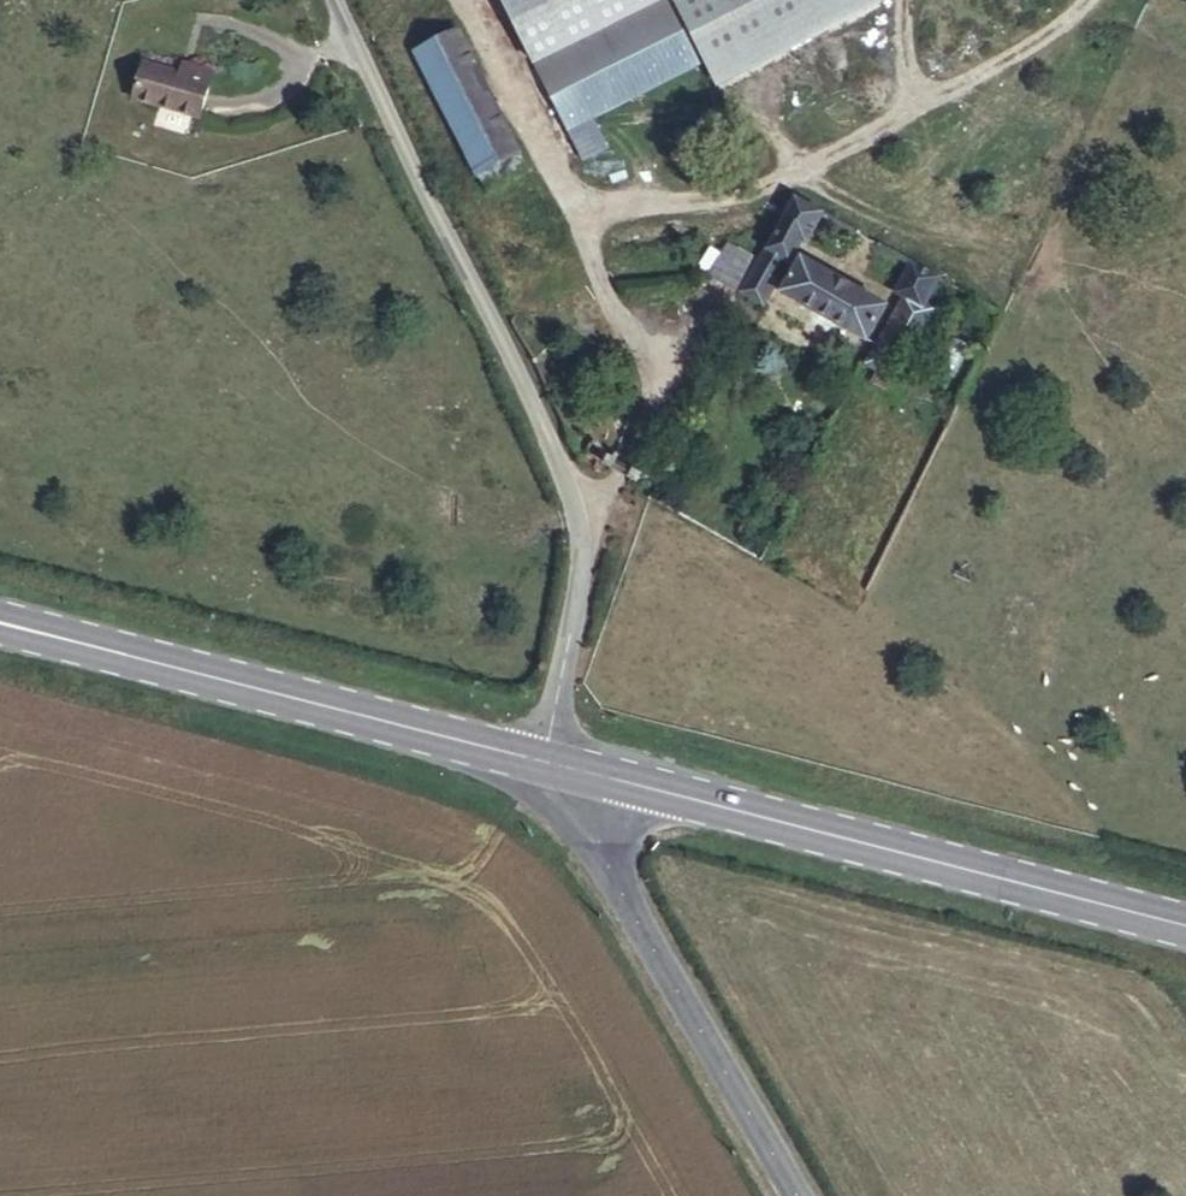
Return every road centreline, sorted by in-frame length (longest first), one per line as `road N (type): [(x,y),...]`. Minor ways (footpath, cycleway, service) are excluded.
road 1 (unclassified): [(336,0),(532,402),(579,528),(542,760)]
road 2 (primary): [(605,776),(1185,924)]
road 3 (track): [(579,528),(648,432),(657,345),(482,0)]
road 4 (primary): [(0,623),(542,760)]
road 5 (track): [(592,217),(824,154),(1101,0)]
road 6 (tertiary): [(605,776),(595,832),(800,1195)]

